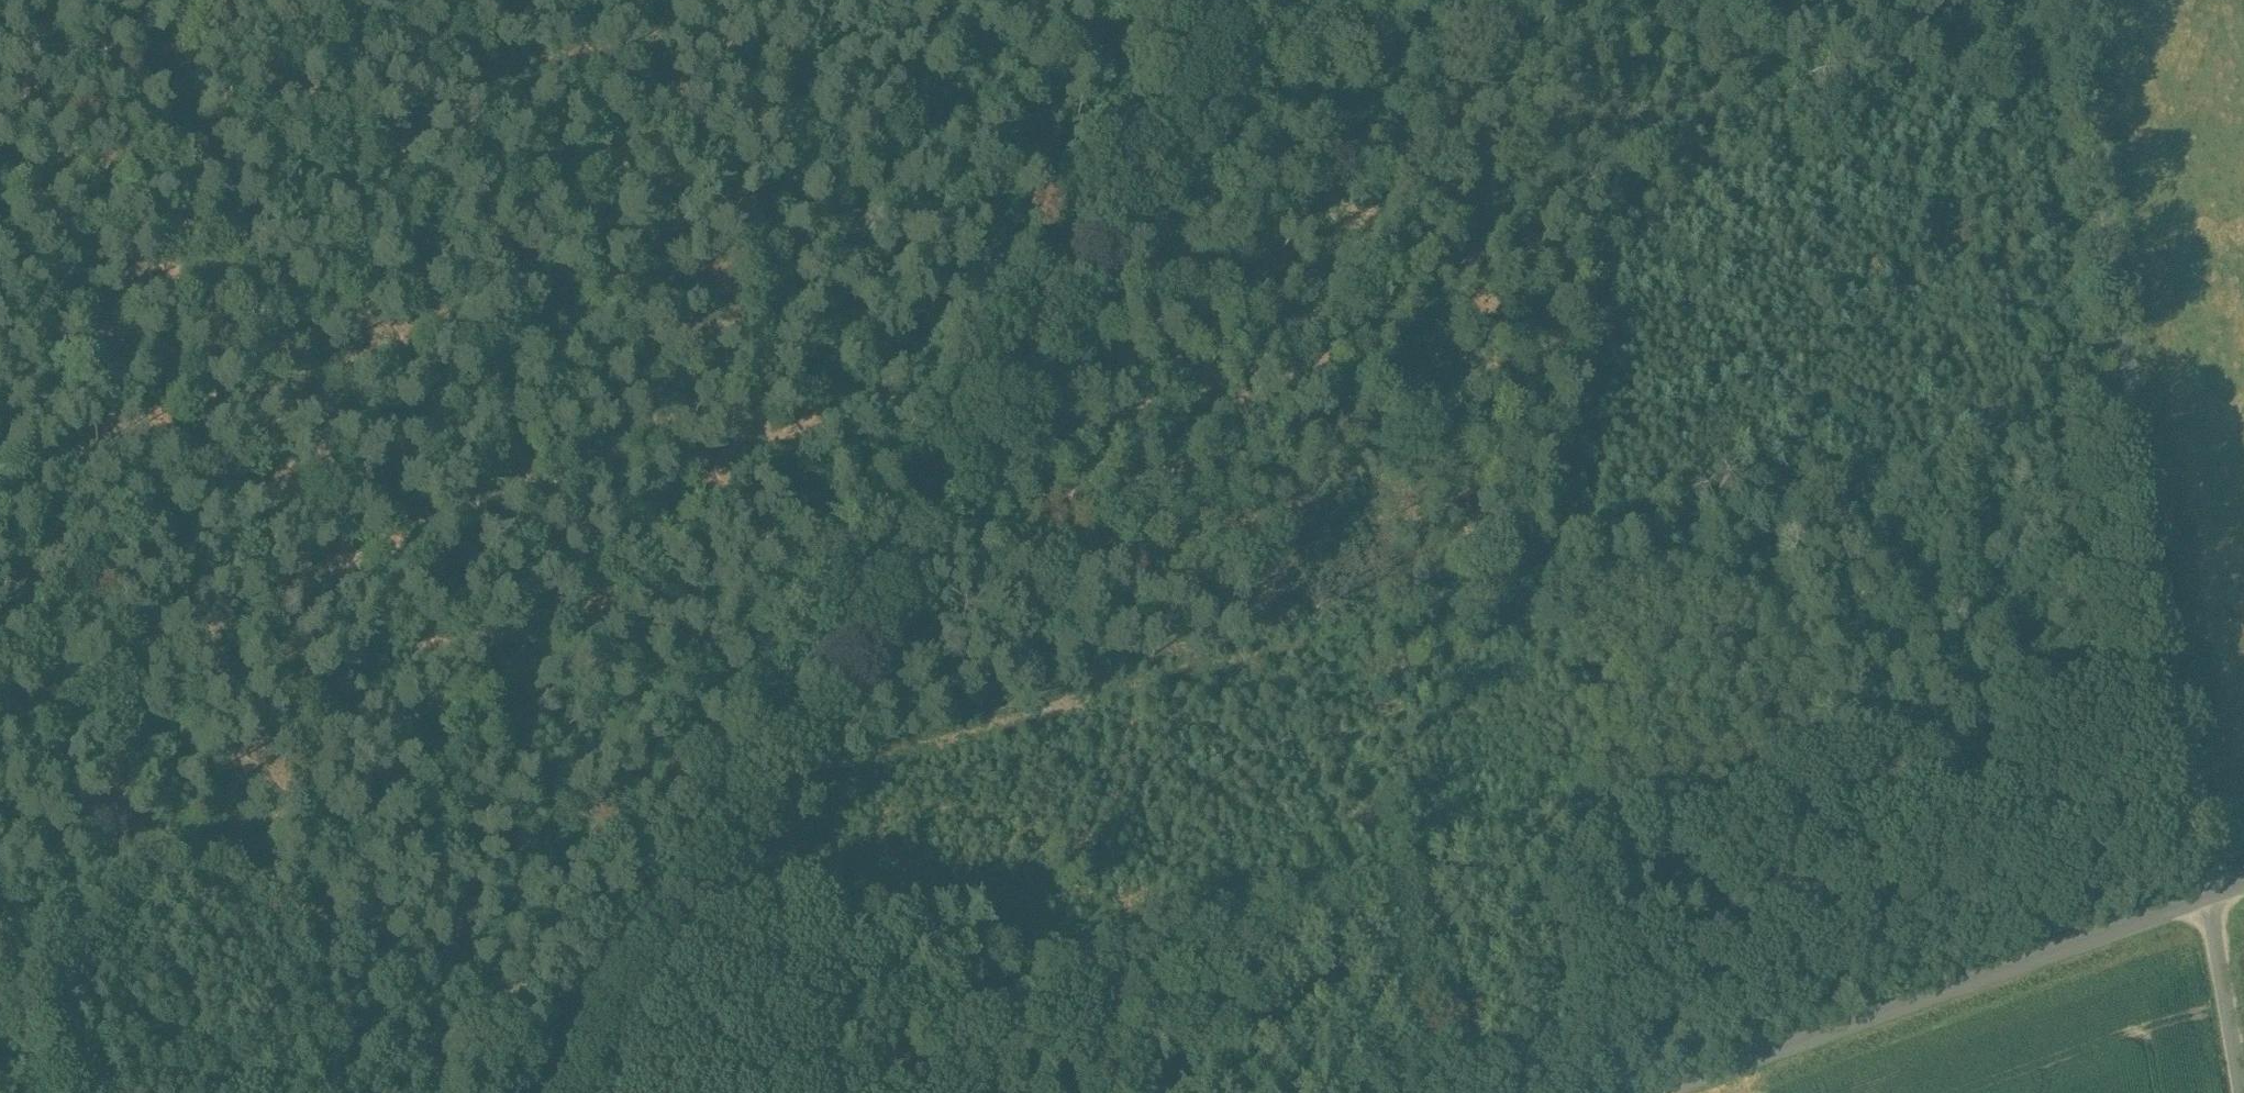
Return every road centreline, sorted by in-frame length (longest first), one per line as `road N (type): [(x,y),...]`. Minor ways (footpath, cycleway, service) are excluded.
road 1 (track): [(549,1092),(1238,0)]
road 2 (unclassified): [(2208,891),(2087,0)]
road 3 (unclassified): [(1640,1092),(2208,891)]
road 4 (unclassified): [(2243,1092),(2208,891)]

